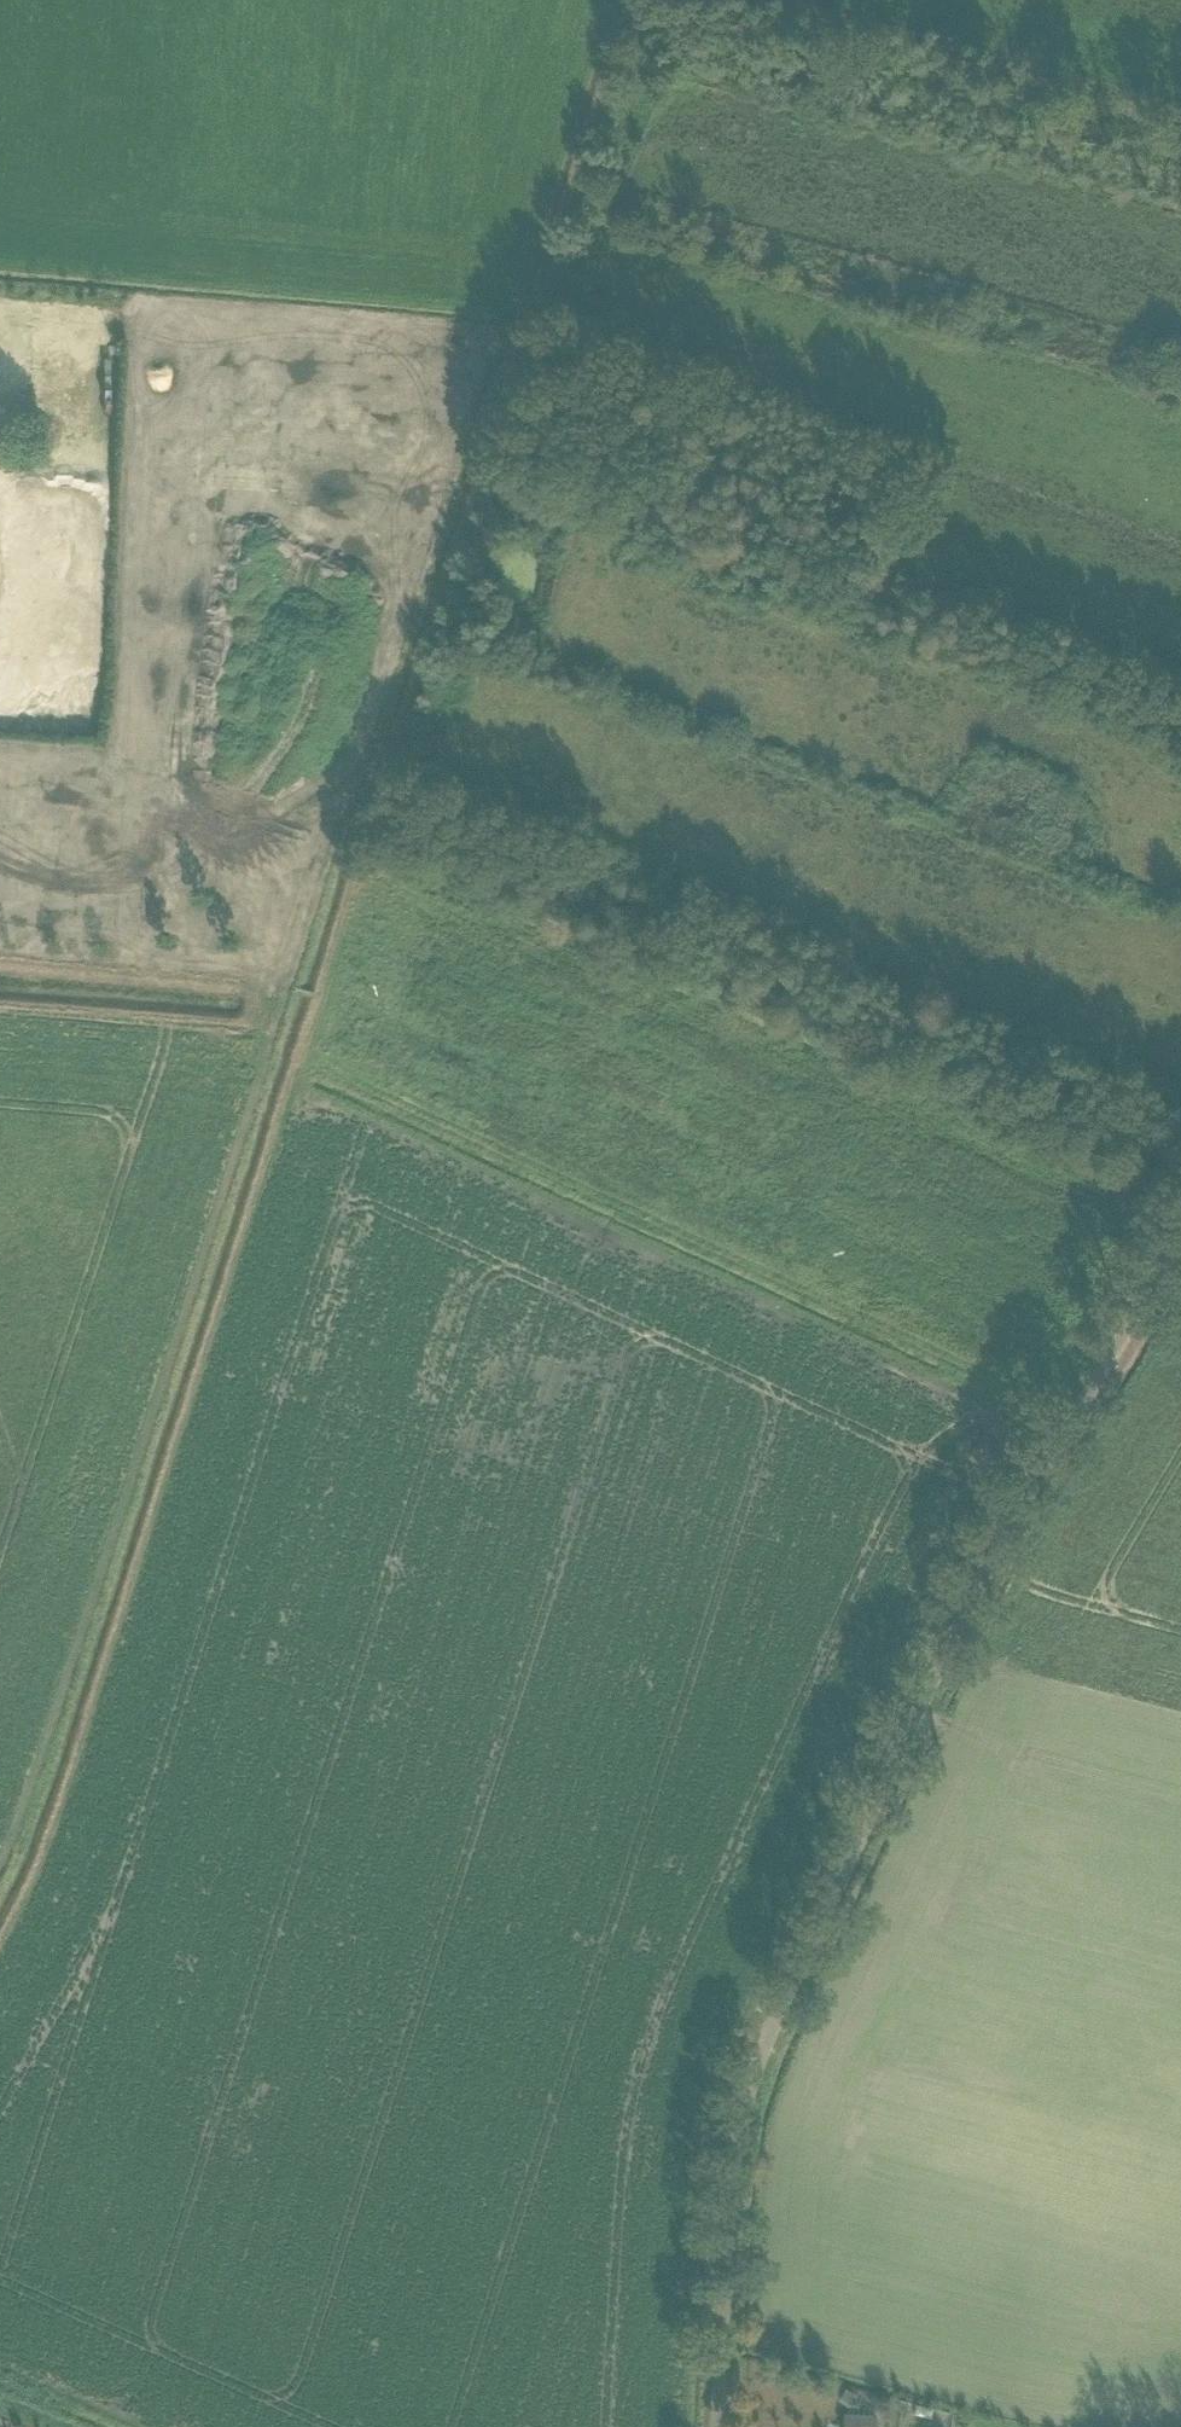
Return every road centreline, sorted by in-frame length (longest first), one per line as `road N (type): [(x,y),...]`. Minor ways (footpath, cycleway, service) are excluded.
road 1 (unclassified): [(717,2426),(739,2123),(776,2022),(996,1561),(1180,1253)]

